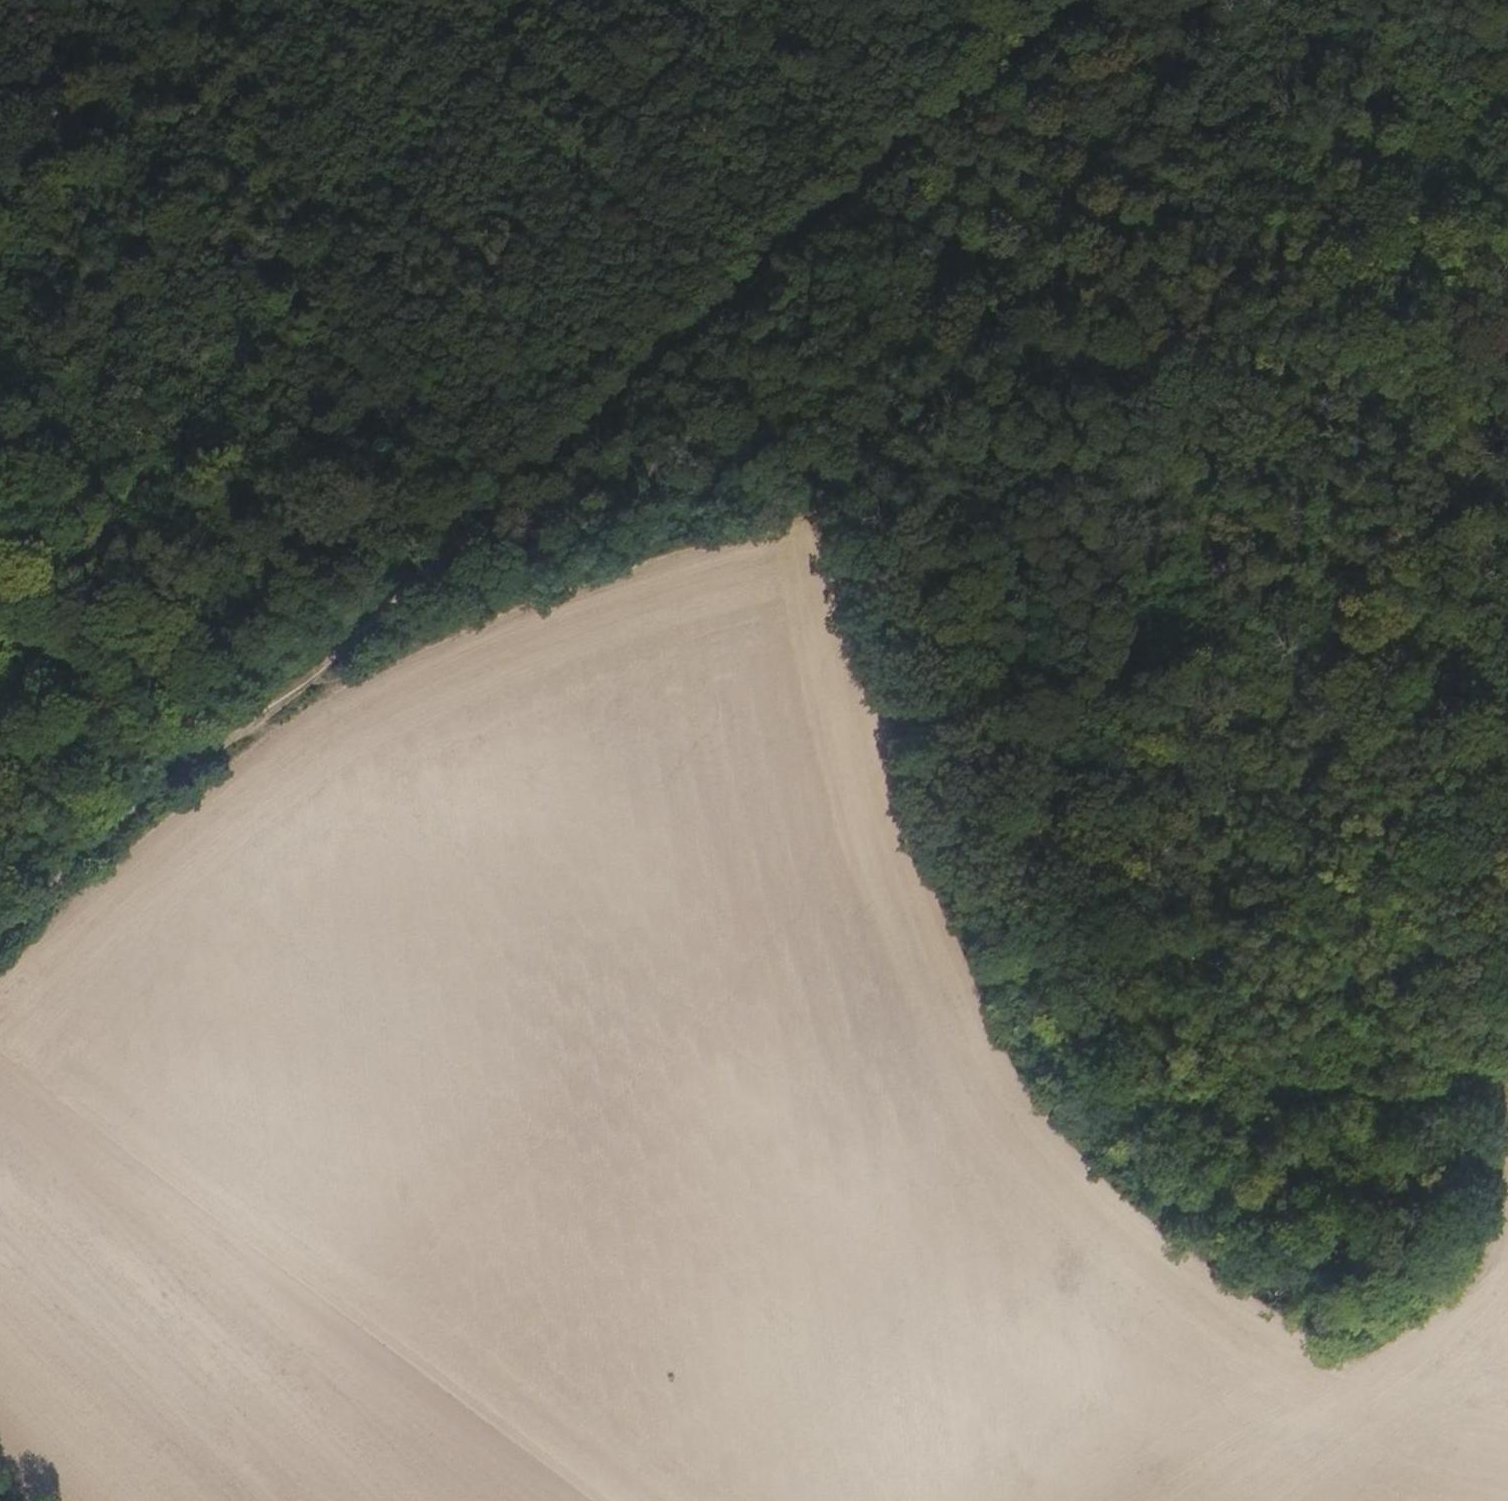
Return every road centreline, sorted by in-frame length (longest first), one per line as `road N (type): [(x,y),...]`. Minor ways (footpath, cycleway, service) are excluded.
road 1 (track): [(0,943),(71,872),(719,330),(1136,0)]

